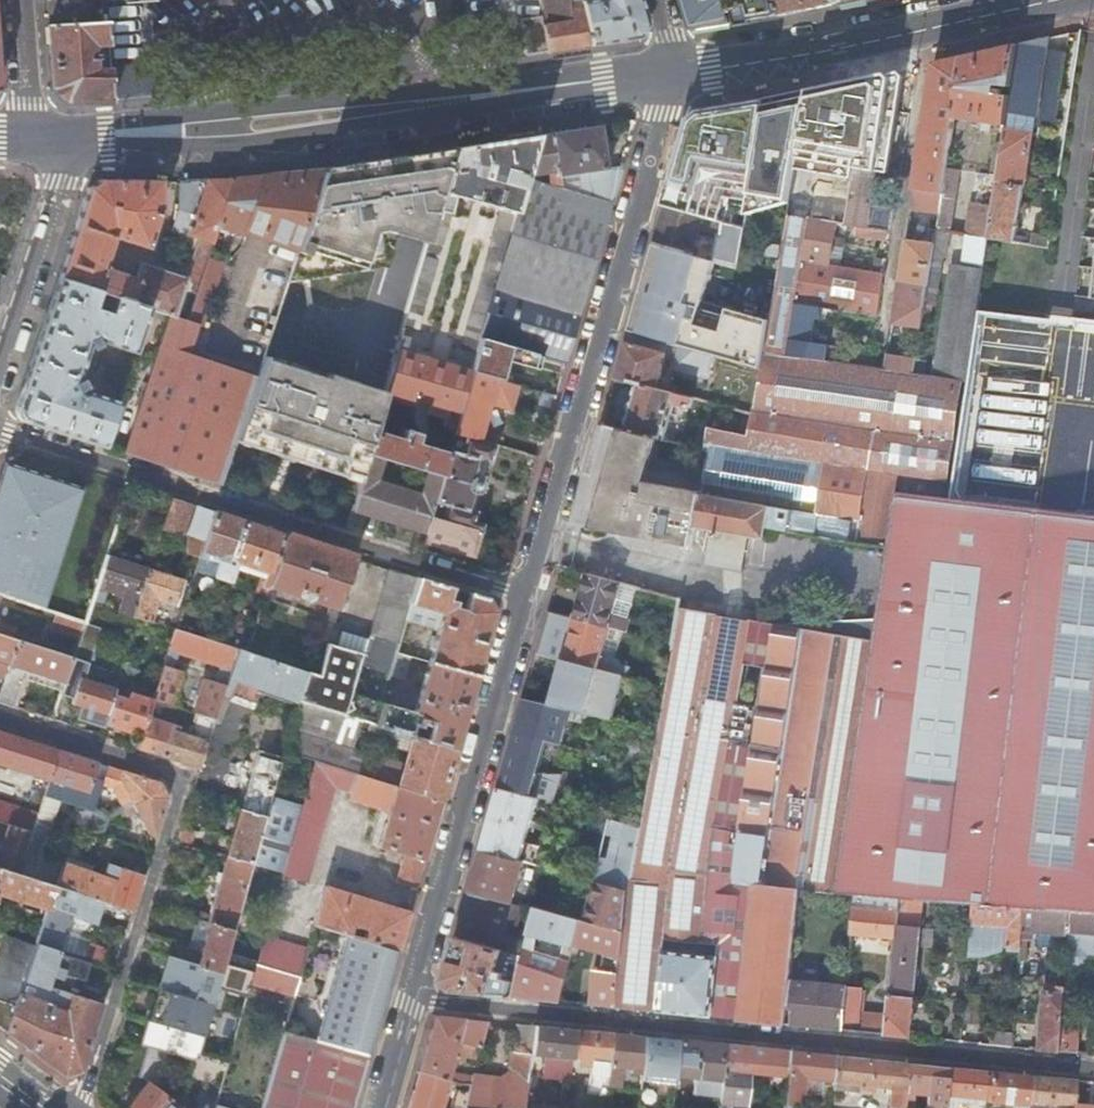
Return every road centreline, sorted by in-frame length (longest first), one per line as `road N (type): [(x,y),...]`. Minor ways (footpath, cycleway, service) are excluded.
road 1 (residential): [(418,996),(1093,1068)]
road 2 (residential): [(529,596),(0,430)]
road 3 (residential): [(671,73),(529,596)]
road 4 (residential): [(83,1107),(183,792),(175,774),(0,717)]
road 5 (residential): [(529,596),(418,996)]
road 6 (secondary): [(67,139),(100,149),(258,143),(404,120),(464,97)]
road 7 (secondary): [(464,97),(398,94),(257,108),(99,126),(67,139)]
road 8 (residential): [(875,369),(931,29)]
road 9 (secondary): [(671,73),(931,29)]
road 10 (residential): [(0,371),(62,182),(40,139)]
road 11 (secondary): [(464,97),(671,73)]
road 12 (residential): [(40,139),(27,100),(20,0)]
road 13 (secondary): [(931,29),(1055,0)]

